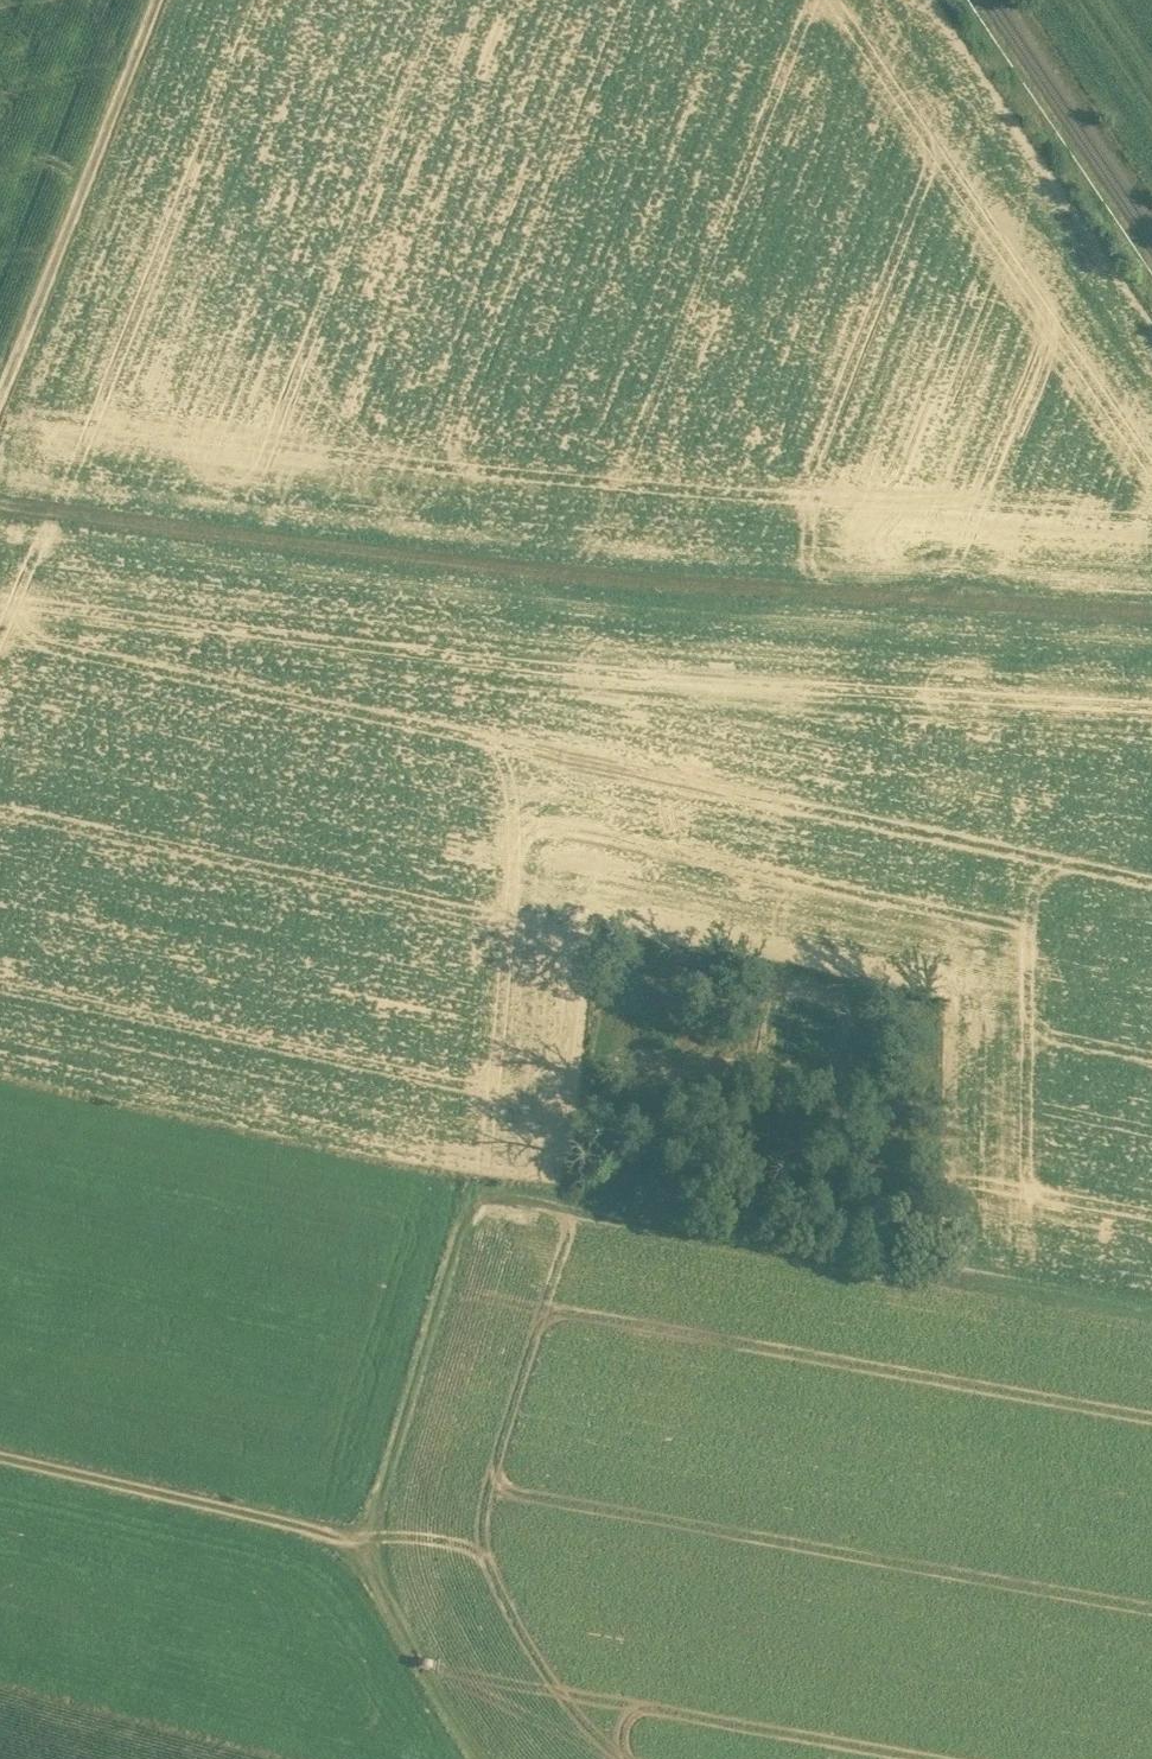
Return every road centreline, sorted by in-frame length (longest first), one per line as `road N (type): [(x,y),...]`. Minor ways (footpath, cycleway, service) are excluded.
road 1 (track): [(0,1453),(385,1537),(405,1514),(501,1196),(524,1190),(771,1249),(1151,1308)]
road 2 (track): [(0,507),(805,592),(1151,615)]
road 3 (track): [(0,480),(134,150),(174,0)]

